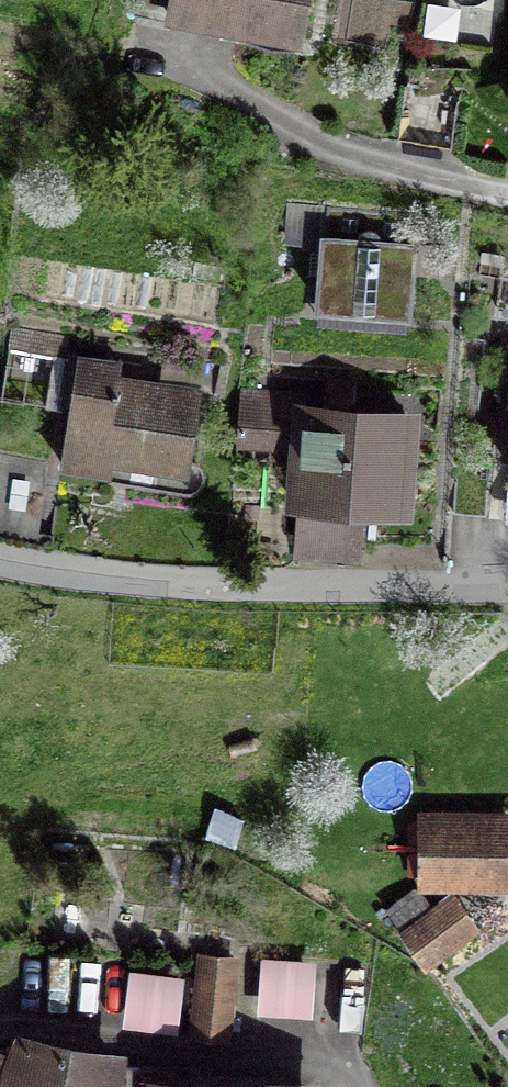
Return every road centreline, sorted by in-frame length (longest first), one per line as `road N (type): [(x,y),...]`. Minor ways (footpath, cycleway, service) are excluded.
road 1 (residential): [(507,194),(325,146),(245,99),(179,47)]

